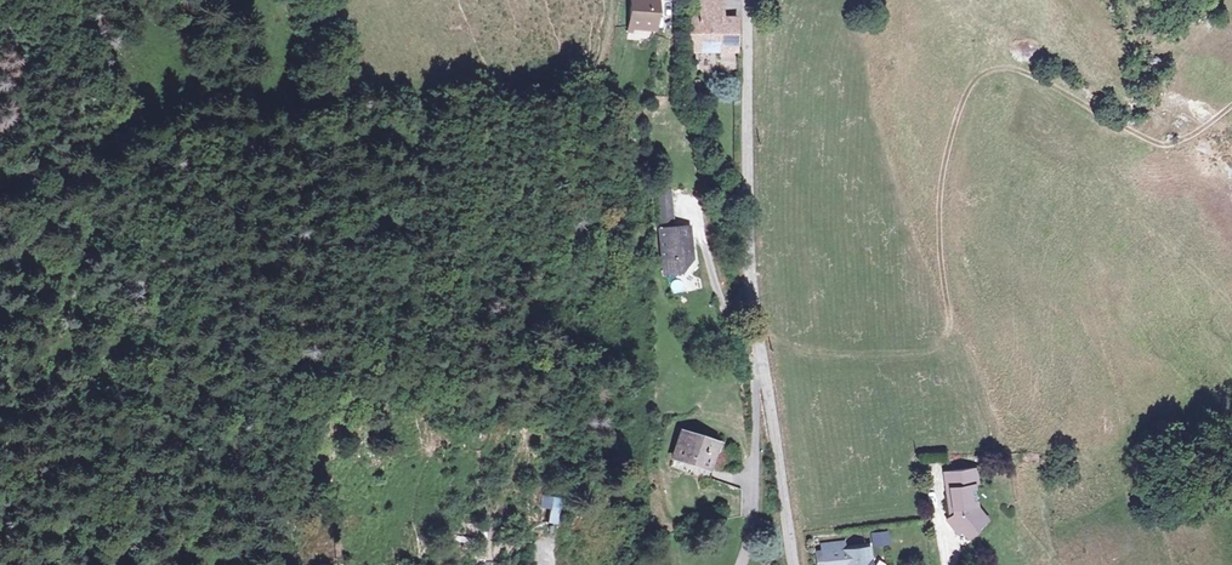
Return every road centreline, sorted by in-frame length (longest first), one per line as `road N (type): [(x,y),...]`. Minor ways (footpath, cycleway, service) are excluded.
road 1 (track): [(758,337),(858,355),(933,352),(943,343),(951,323),(939,243),(948,167),(973,83),(990,70),(1026,73),(1164,146),(1231,105)]
road 2 (unclassified): [(796,564),(751,279),(746,0)]

